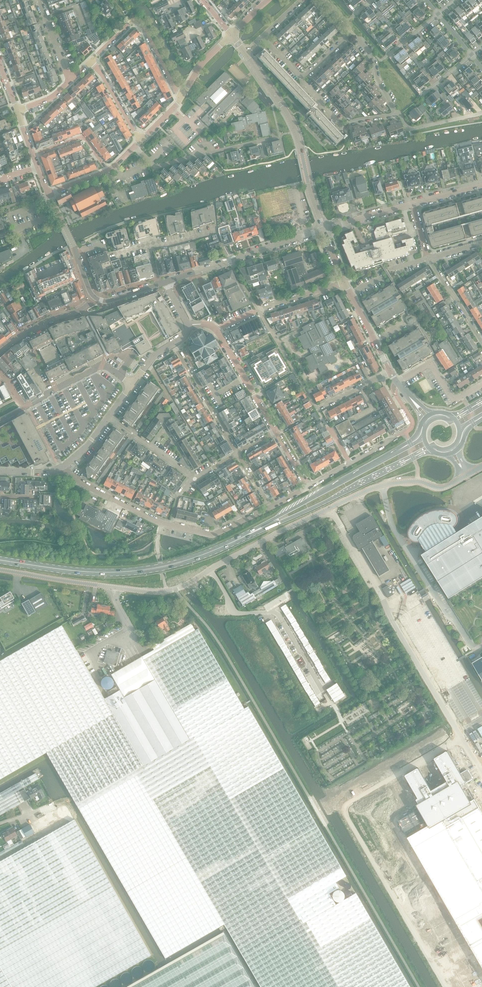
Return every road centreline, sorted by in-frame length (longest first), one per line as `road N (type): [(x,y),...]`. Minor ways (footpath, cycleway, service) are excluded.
road 1 (unclassified): [(0,570),(166,591),(330,508)]
road 2 (primary): [(0,560),(143,570),(241,538)]
road 3 (tertiary): [(324,229),(296,131),(245,52)]
road 4 (primary): [(395,452),(241,538)]
road 5 (primary): [(241,538),(399,464)]
road 6 (residential): [(166,282),(324,229)]
road 7 (unclassified): [(330,508),(382,486),(444,488),(467,476)]
road 8 (residential): [(350,463),(318,409),(390,371)]
road 9 (residential): [(239,455),(174,344)]
road 10 (residential): [(133,383),(105,366),(26,406)]
road 11 (residential): [(399,114),(340,126),(303,80)]

